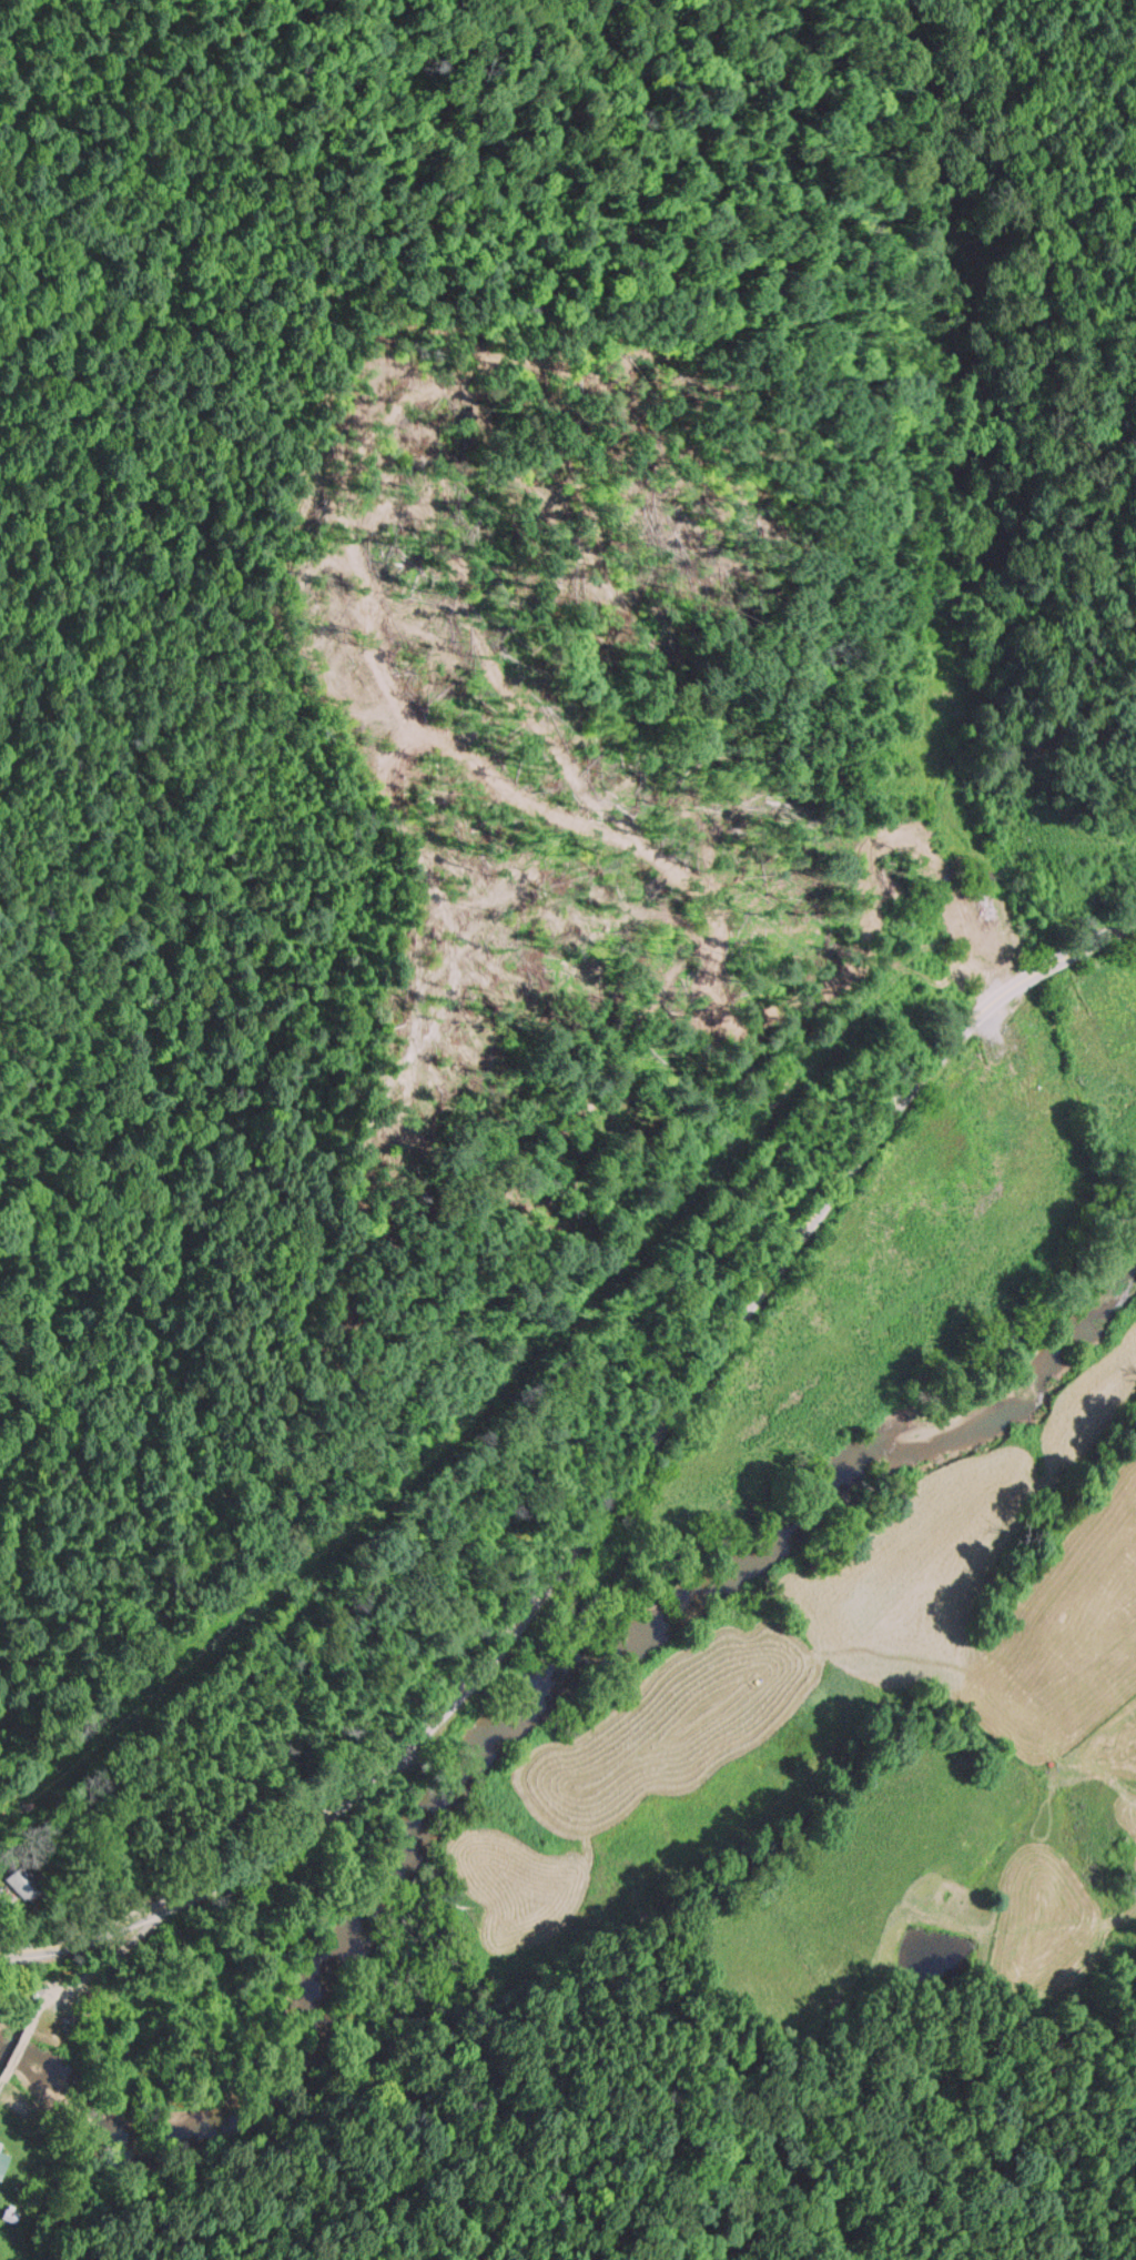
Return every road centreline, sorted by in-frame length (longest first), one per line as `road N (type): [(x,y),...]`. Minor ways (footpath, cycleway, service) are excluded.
road 1 (primary): [(1135,921),(1011,989),(914,1084),(452,1704),(329,1808),(234,1871),(74,1943),(0,1950)]

